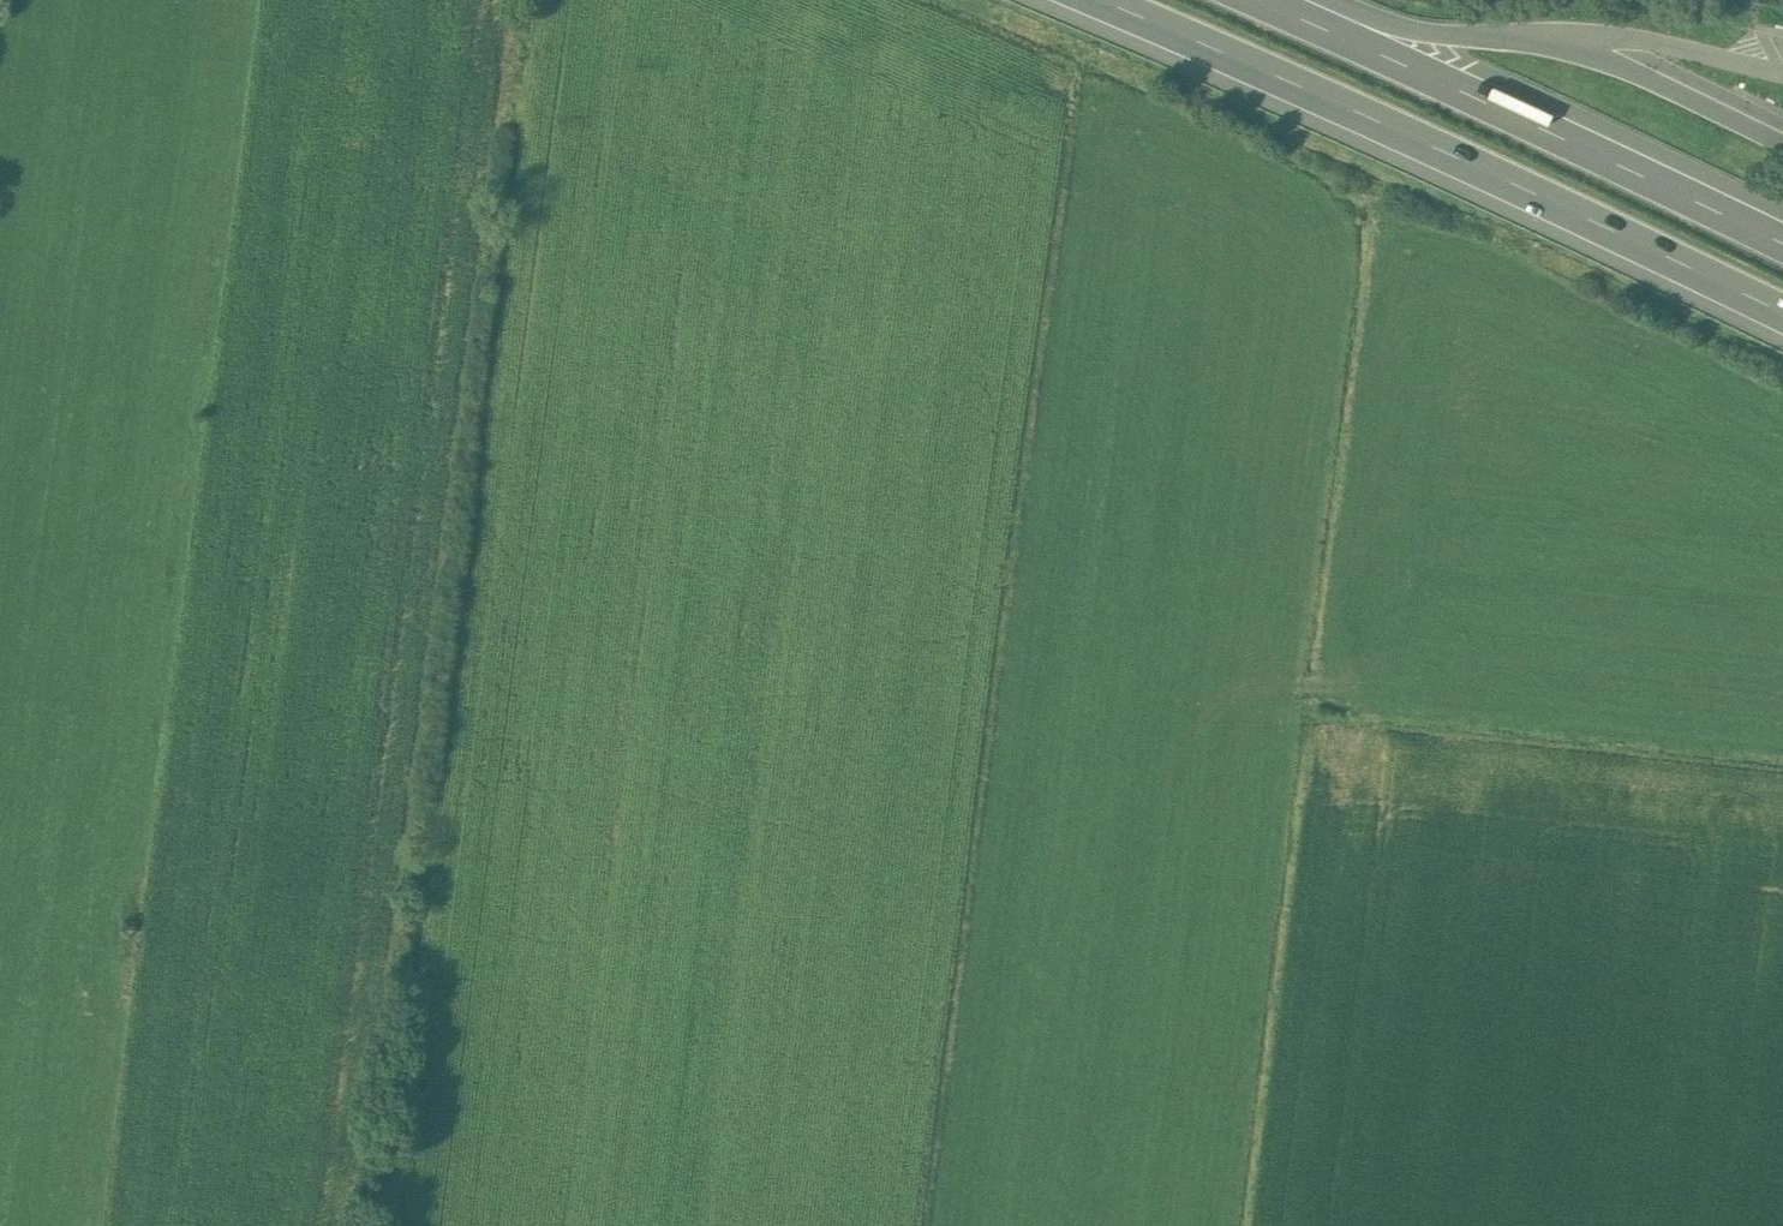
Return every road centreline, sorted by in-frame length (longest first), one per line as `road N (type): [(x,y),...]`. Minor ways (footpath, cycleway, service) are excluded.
road 1 (motorway): [(1118,0),(1248,53),(1782,307)]
road 2 (motorway): [(1782,233),(1269,0)]
road 3 (motorway): [(1514,33),(1362,16),(1325,0)]

